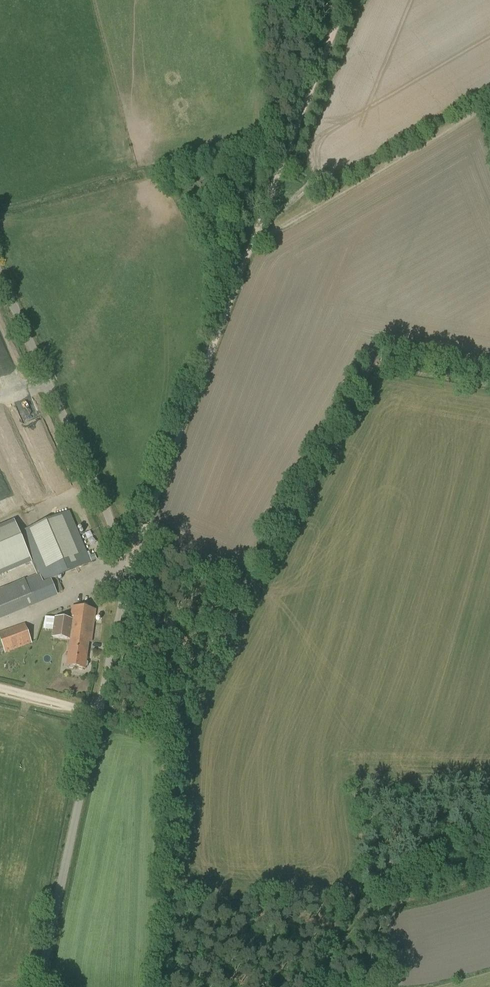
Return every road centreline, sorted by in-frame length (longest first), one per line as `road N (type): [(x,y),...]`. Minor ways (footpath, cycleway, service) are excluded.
road 1 (unclassified): [(39,986),(128,570),(0,282)]
road 2 (track): [(128,570),(345,0)]

